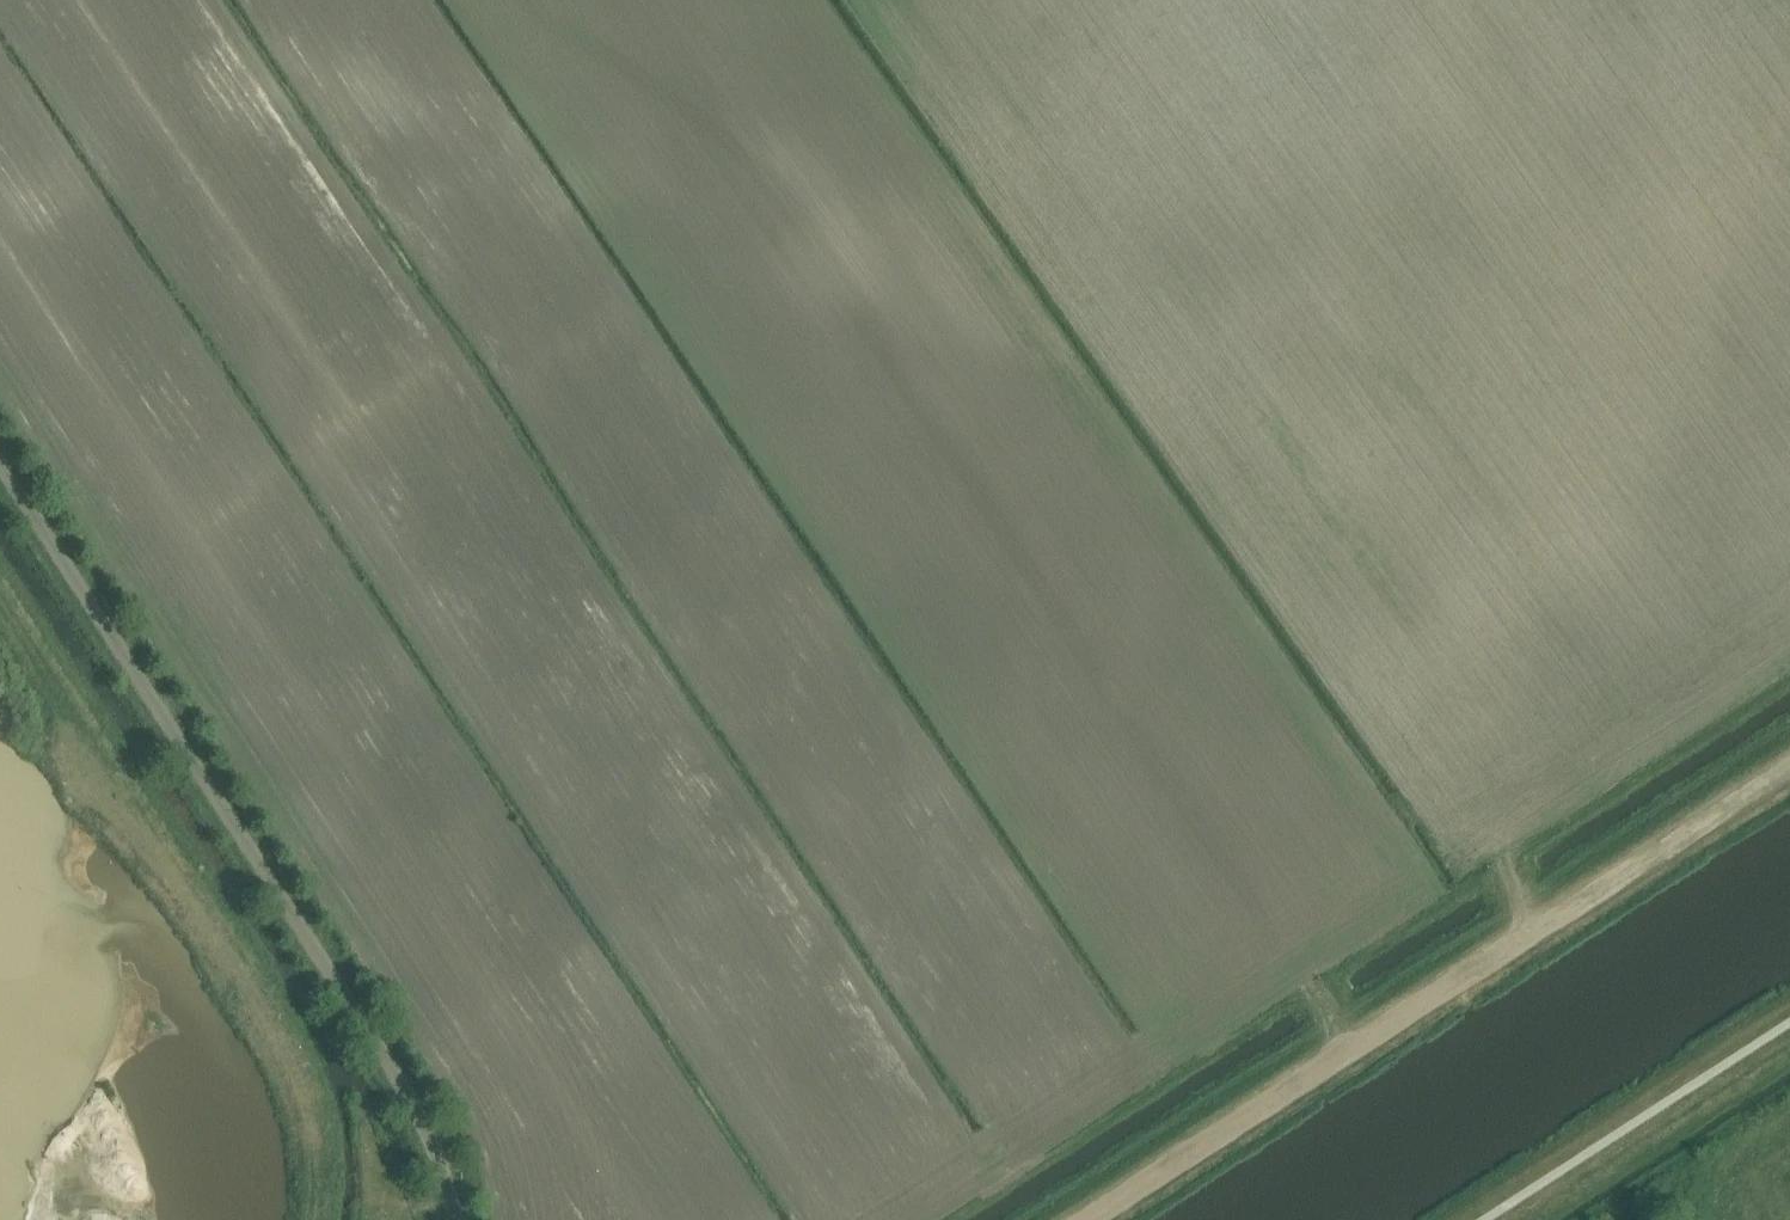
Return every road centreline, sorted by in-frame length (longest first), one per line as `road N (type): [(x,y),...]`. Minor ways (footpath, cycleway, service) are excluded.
road 1 (unclassified): [(455,1219),(429,1135),(380,1048),(0,463)]
road 2 (track): [(1789,761),(1076,1219)]

